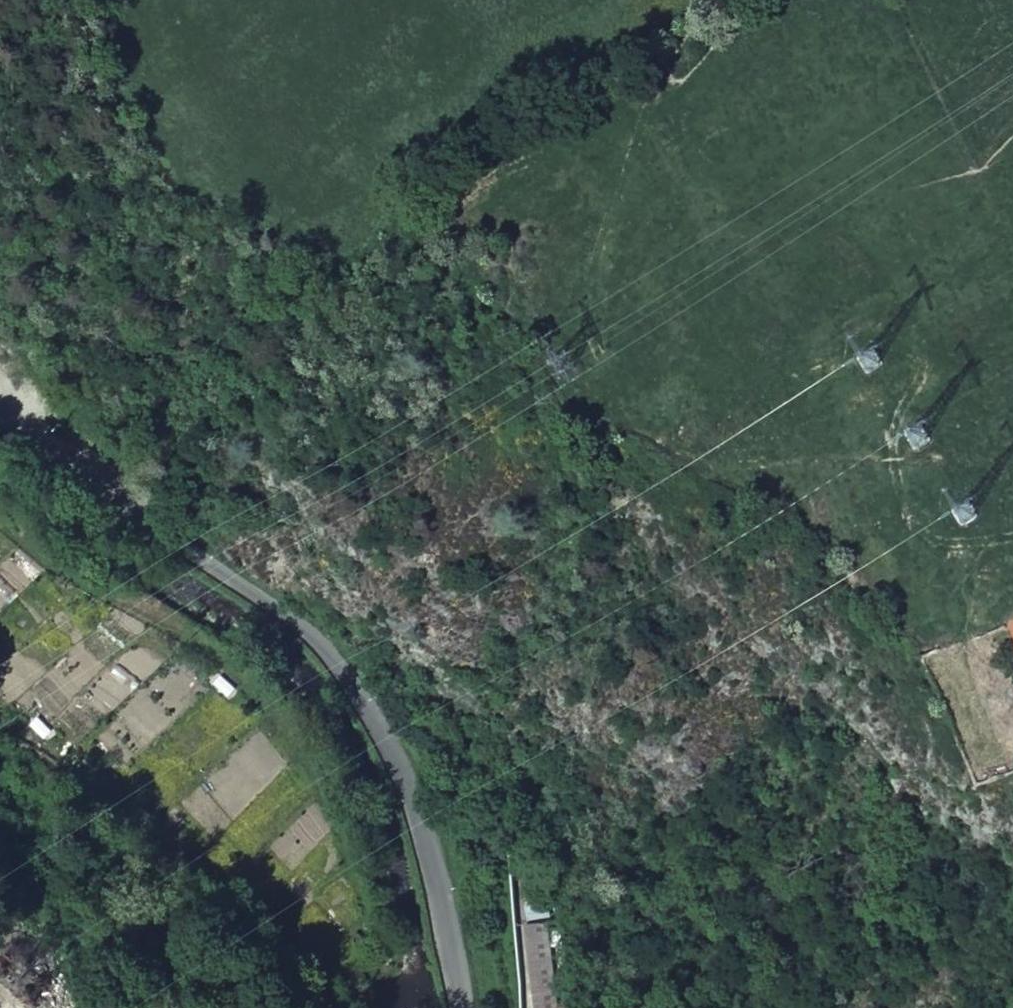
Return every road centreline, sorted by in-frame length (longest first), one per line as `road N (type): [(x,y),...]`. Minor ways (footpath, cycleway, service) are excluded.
road 1 (residential): [(457,1007),(414,784),(382,714),(329,646),(0,409)]

